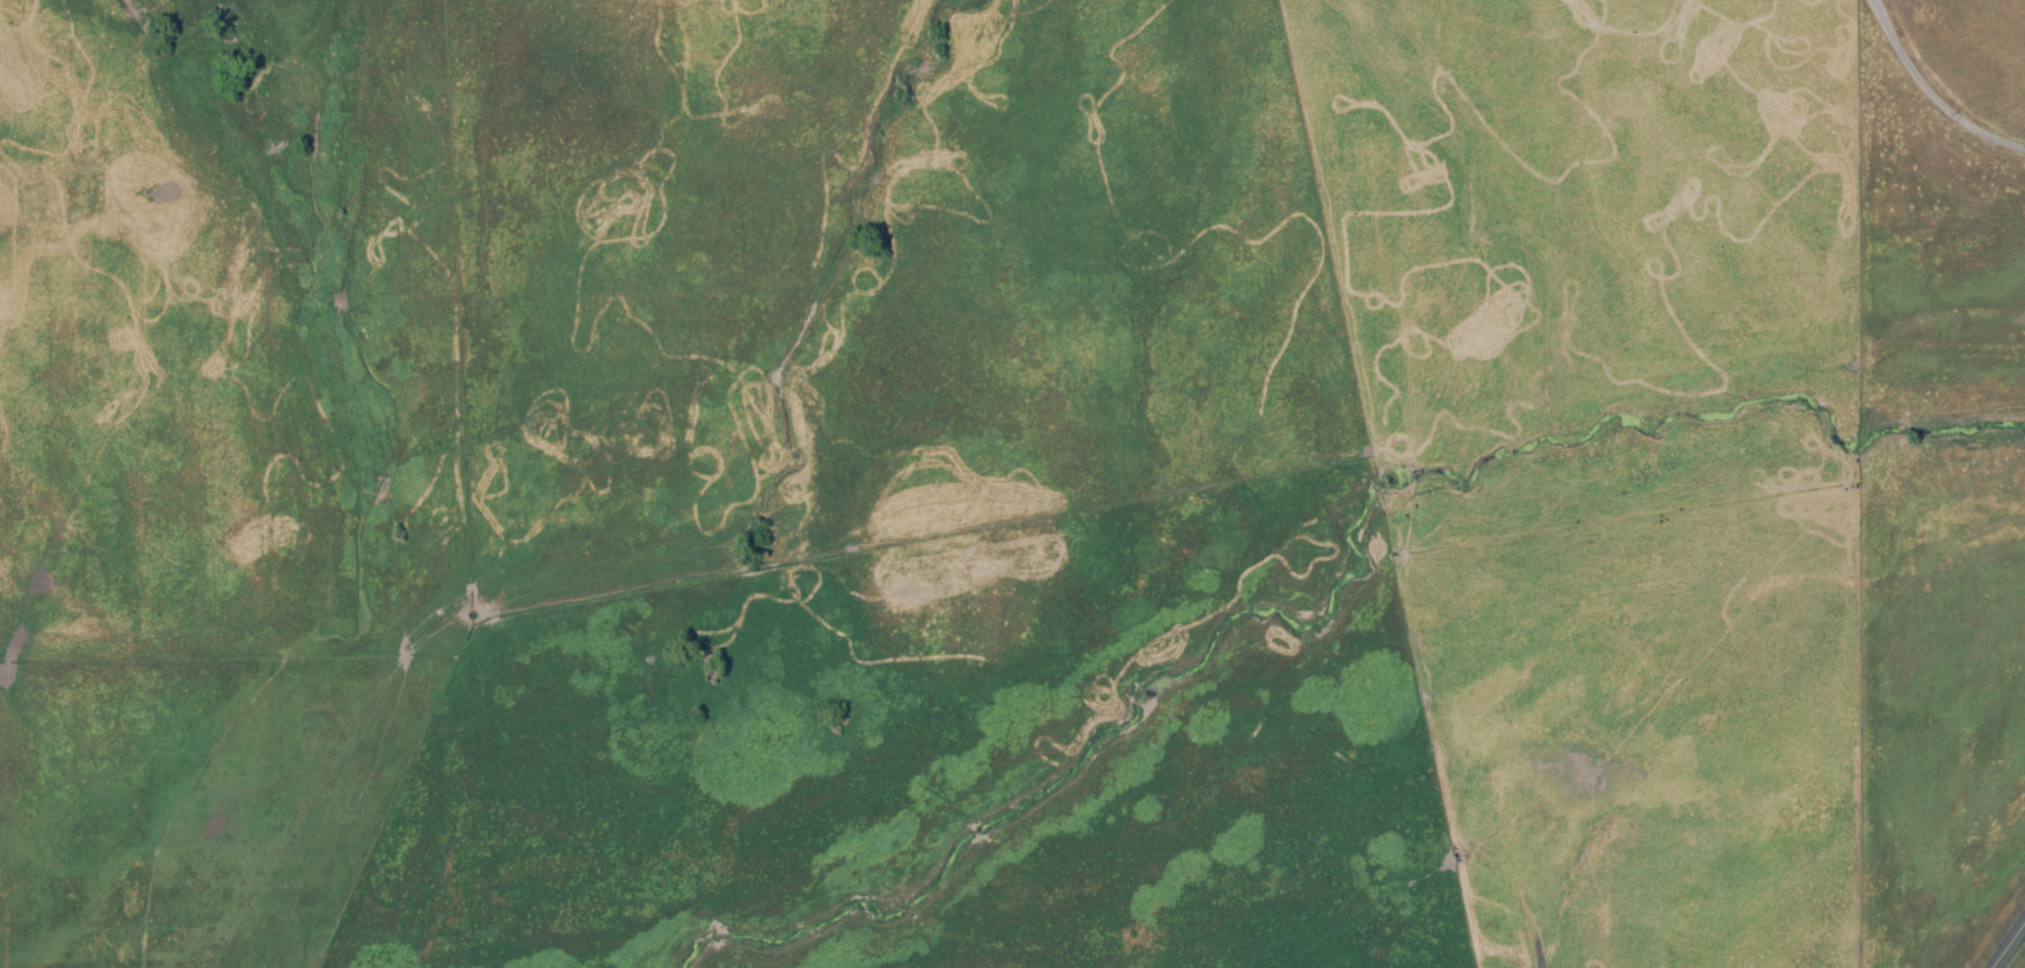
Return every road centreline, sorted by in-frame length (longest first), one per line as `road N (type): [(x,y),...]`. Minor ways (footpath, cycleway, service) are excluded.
road 1 (residential): [(2024,160),(2004,160),(1882,0)]

